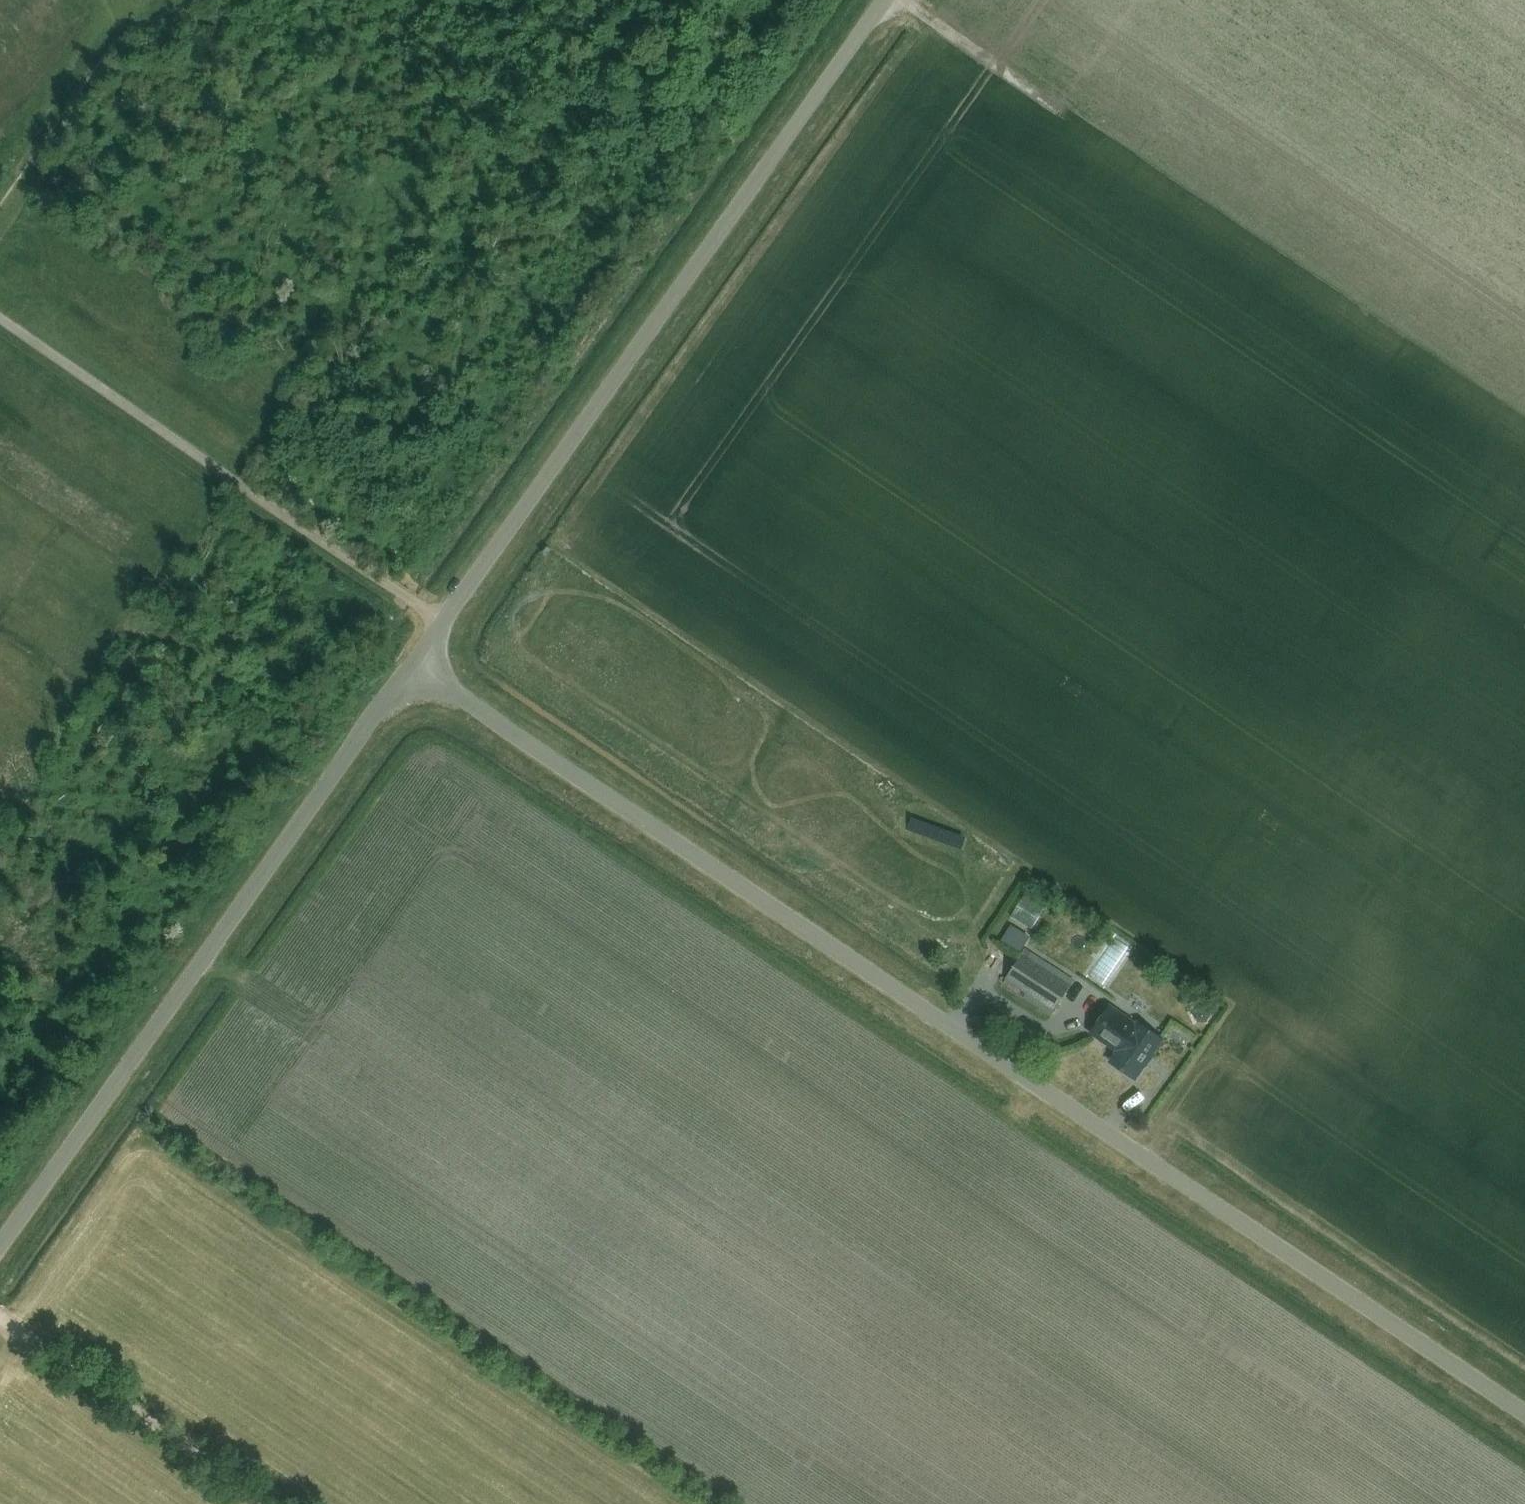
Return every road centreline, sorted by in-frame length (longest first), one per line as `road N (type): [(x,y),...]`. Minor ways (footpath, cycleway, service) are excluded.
road 1 (unclassified): [(1524,1411),(414,664)]
road 2 (unclassified): [(414,664),(886,0)]
road 3 (unclassified): [(0,1254),(414,664)]

